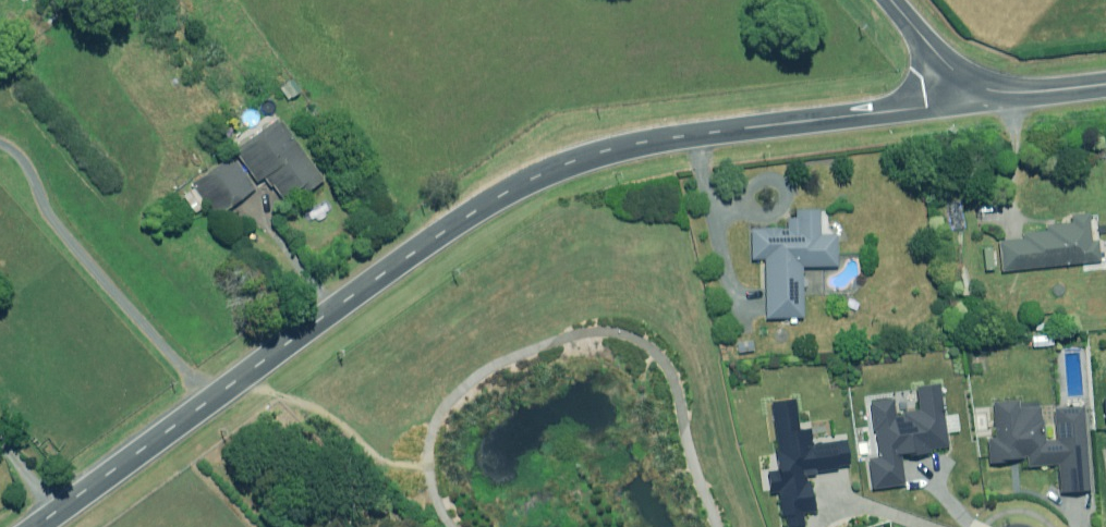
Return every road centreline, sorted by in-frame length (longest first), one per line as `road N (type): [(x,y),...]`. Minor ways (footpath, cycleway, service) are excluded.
road 1 (unclassified): [(35,526),(482,206),(565,164),(668,137),(928,106),(959,74)]
road 2 (track): [(0,144),(31,162),(30,193),(213,398)]
road 3 (unclassified): [(959,74),(999,94),(1105,84)]

